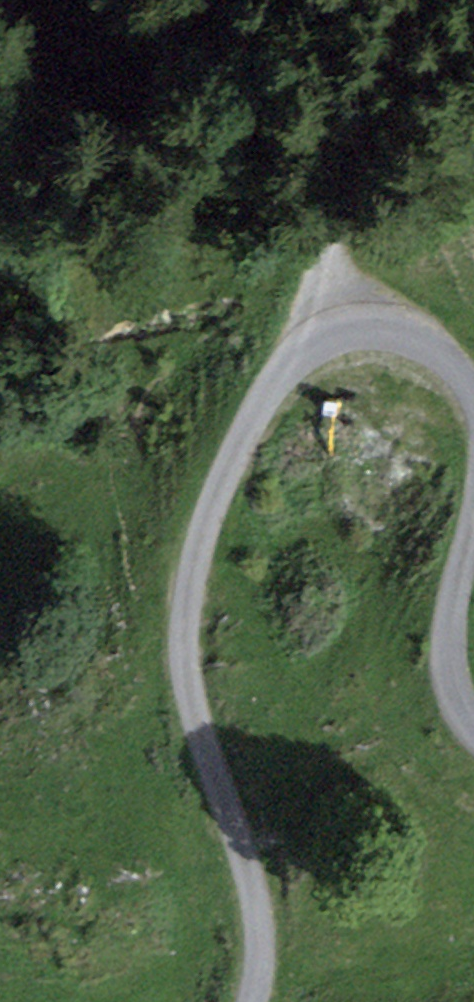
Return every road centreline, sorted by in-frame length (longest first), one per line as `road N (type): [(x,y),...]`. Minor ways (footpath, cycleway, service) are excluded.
road 1 (unclassified): [(252,1001),(255,900),(194,723),(182,643),(204,529),(276,379),(330,336),(367,327),(401,333),(438,353),(473,398)]
road 2 (track): [(422,0),(342,206),(330,336)]
road 3 (unclassified): [(473,517),(447,649),(451,686),(473,728)]

